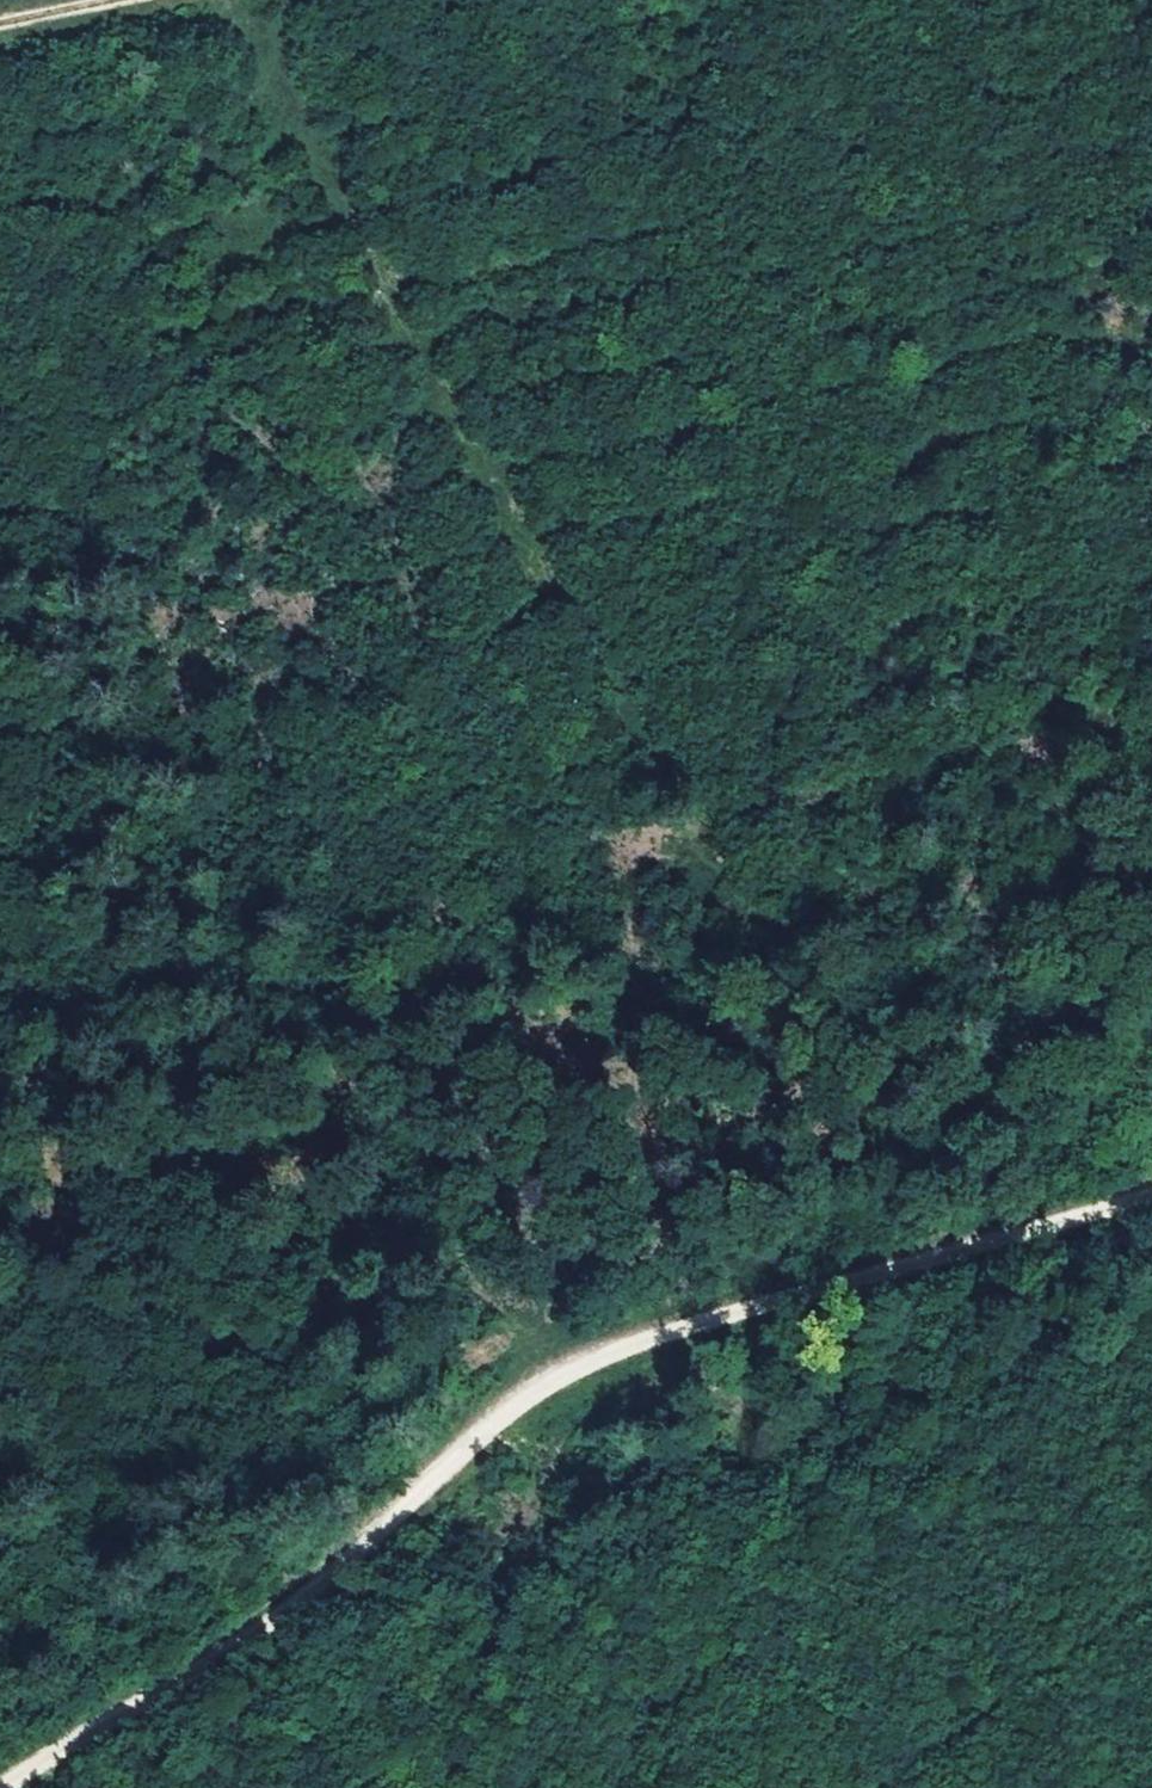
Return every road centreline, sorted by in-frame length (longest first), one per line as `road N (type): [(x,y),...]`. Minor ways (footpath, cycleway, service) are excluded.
road 1 (track): [(8,1787),(309,1590),(493,1416),(600,1356),(1151,1197)]
road 2 (track): [(154,0),(0,31)]

